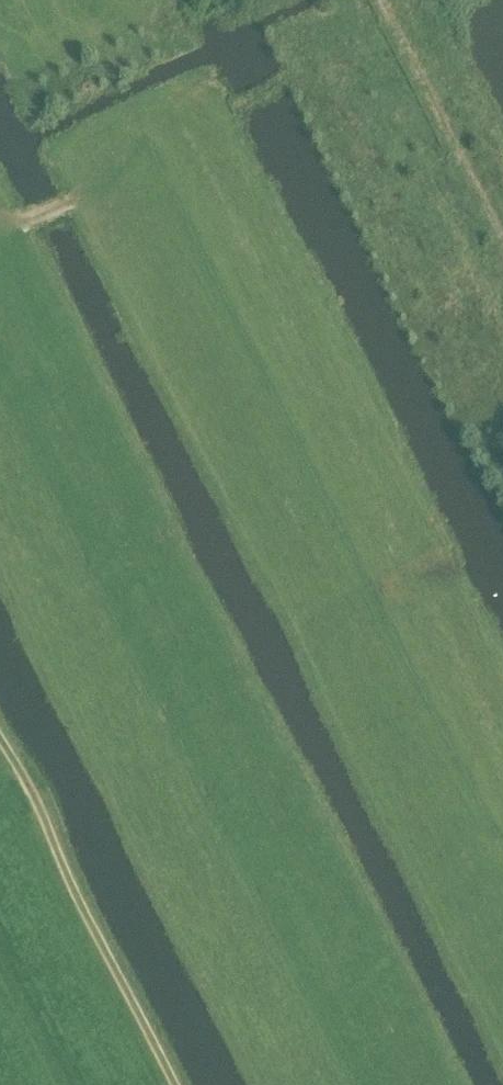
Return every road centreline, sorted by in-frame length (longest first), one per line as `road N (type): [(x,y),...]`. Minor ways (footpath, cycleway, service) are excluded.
road 1 (track): [(0,741),(175,1084)]

